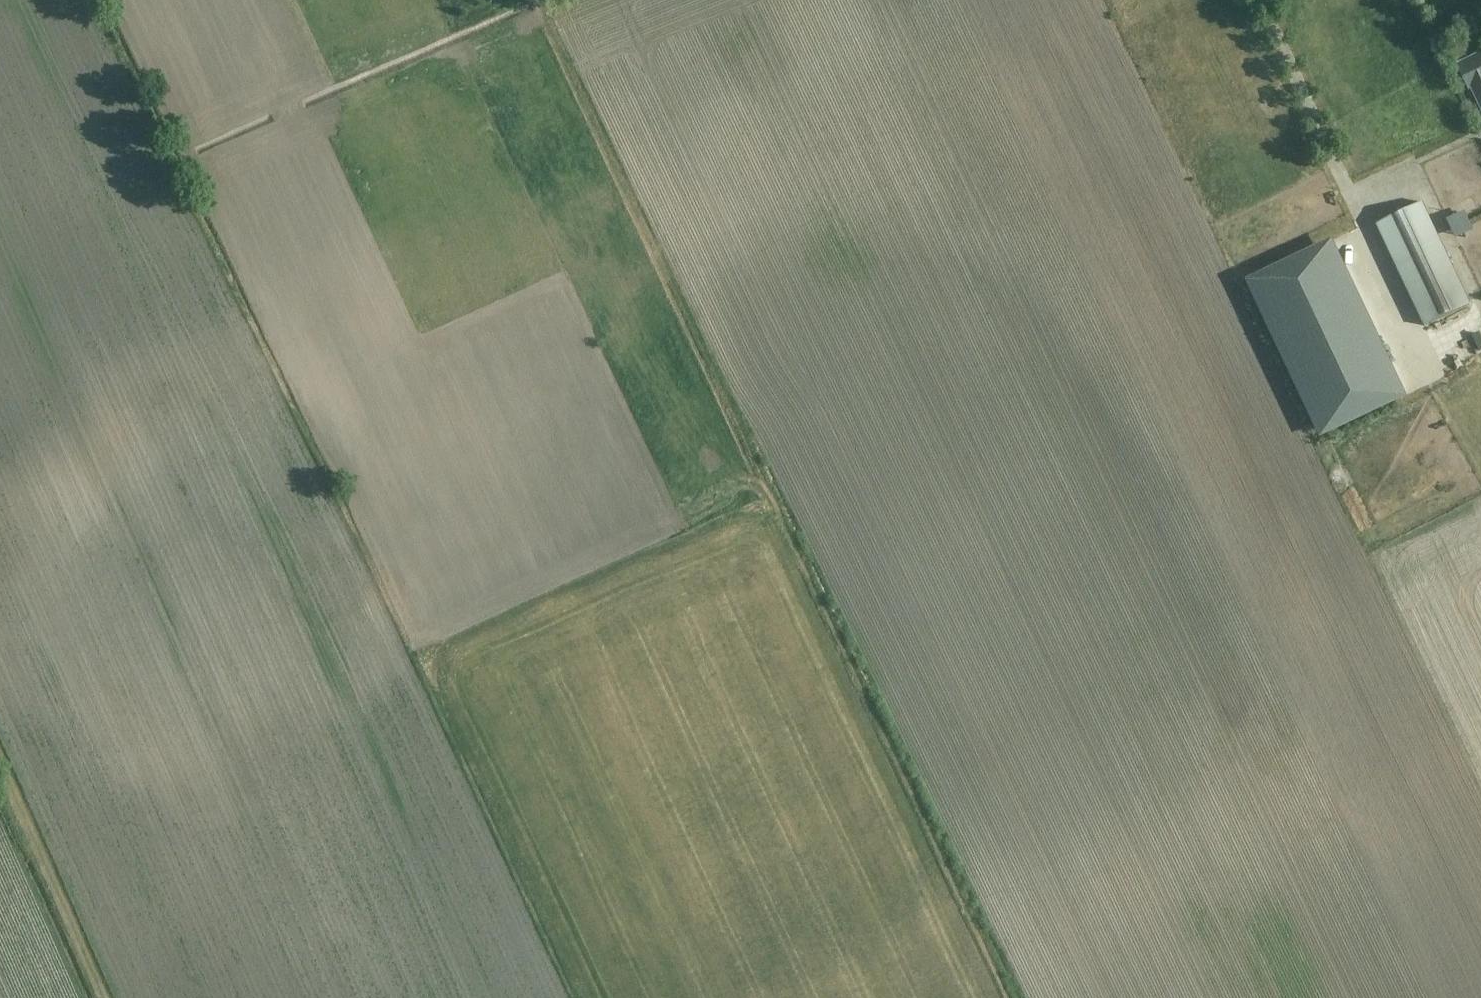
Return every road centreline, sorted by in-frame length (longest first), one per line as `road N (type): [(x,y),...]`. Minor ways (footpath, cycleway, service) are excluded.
road 1 (track): [(1008,997),(773,506)]
road 2 (track): [(0,779),(96,997)]

